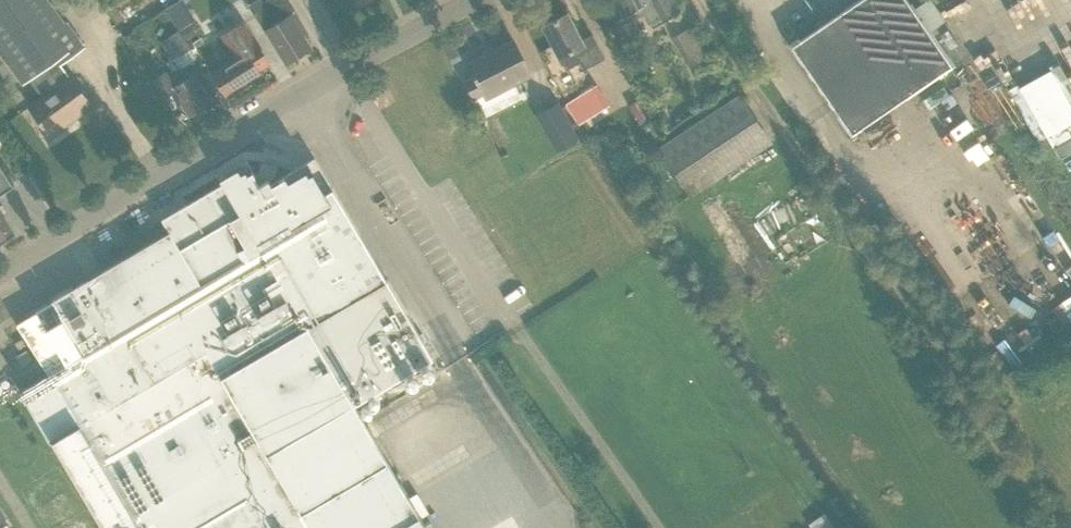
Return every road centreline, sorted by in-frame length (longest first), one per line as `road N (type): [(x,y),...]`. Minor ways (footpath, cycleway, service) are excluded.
road 1 (track): [(1053,527),(696,0)]
road 2 (tertiary): [(0,274),(197,153),(478,0)]

